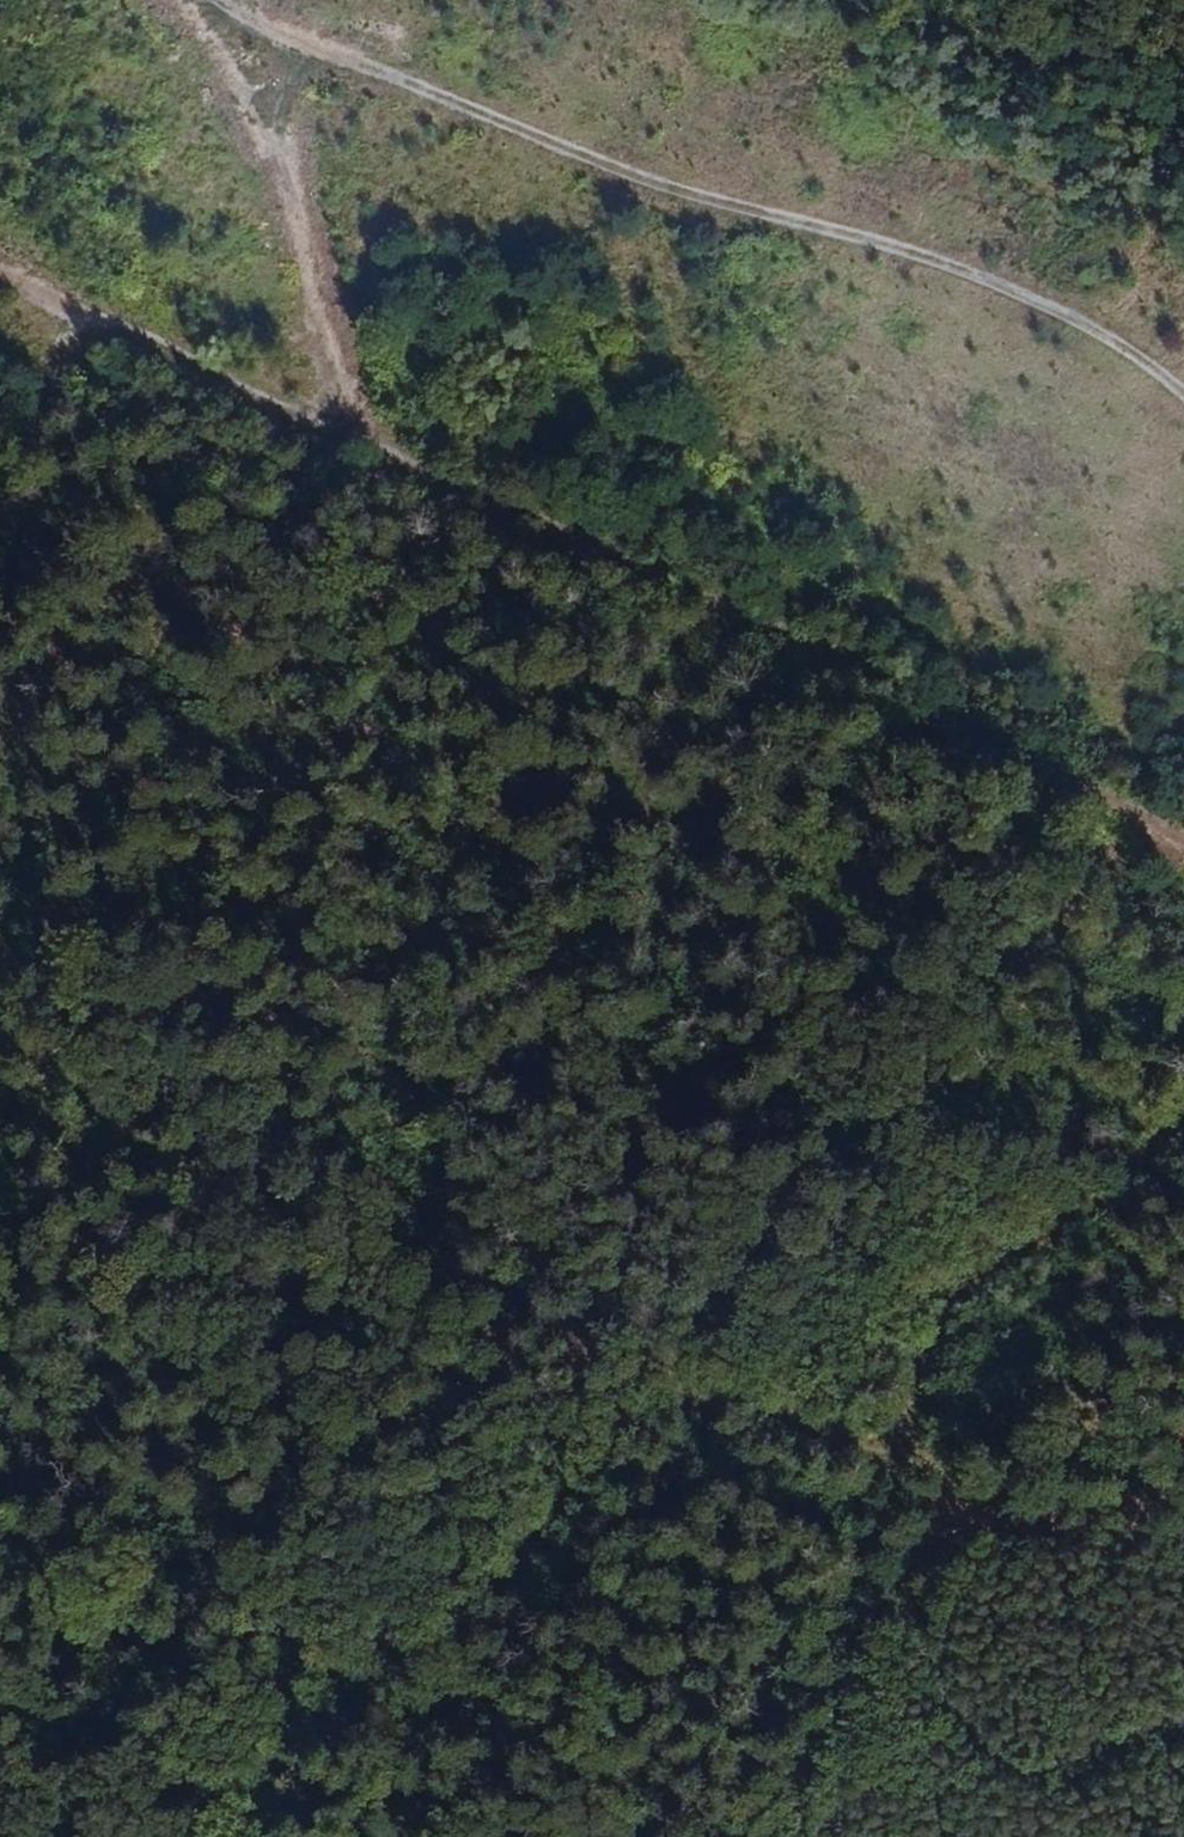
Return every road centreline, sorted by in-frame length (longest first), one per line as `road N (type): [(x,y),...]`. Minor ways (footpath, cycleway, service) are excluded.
road 1 (track): [(1183,839),(0,277)]
road 2 (track): [(208,0),(649,191),(1007,282),(1143,360),(1183,398)]
road 3 (track): [(175,0),(291,185),(374,455)]
road 4 (track): [(291,185),(329,56)]

